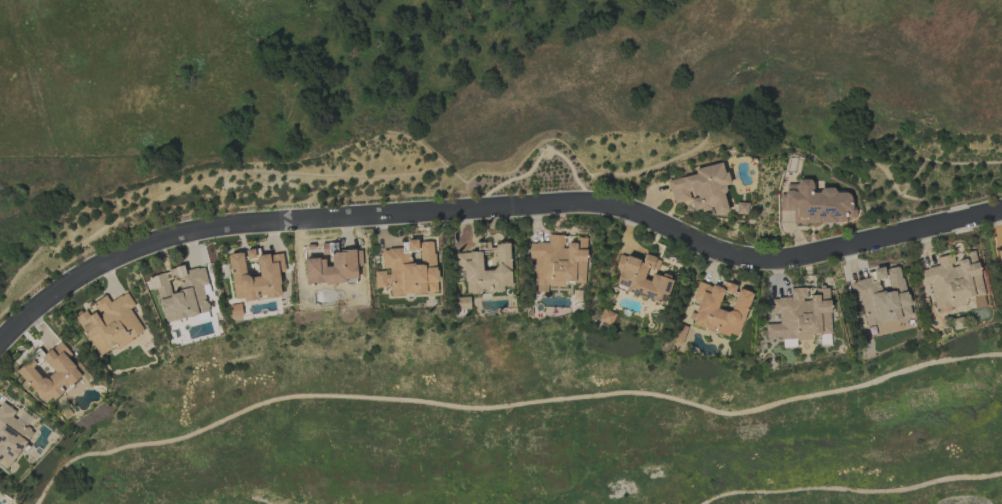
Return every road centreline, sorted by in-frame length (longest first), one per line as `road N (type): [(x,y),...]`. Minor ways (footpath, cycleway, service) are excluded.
road 1 (residential): [(0,347),(96,271),(185,235),(583,205),(632,215),(725,257),(790,264),(1001,211)]

